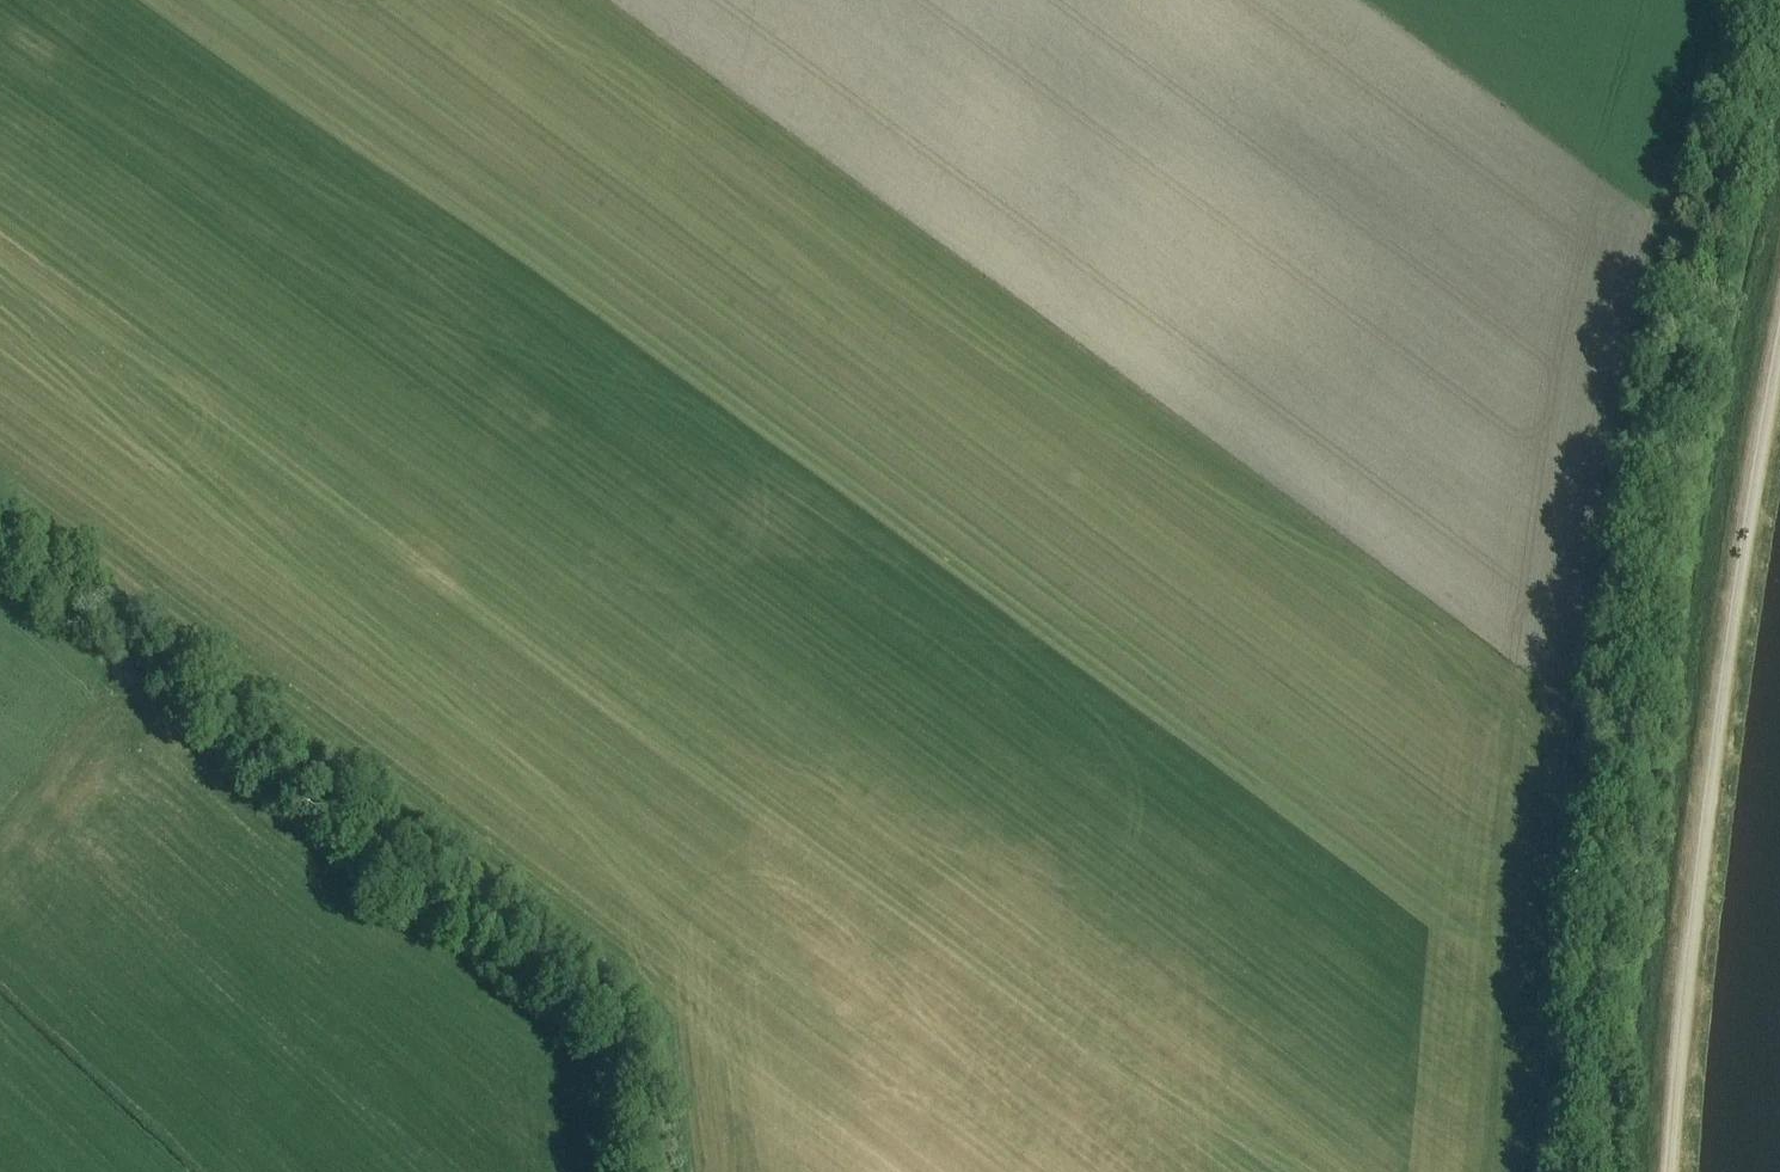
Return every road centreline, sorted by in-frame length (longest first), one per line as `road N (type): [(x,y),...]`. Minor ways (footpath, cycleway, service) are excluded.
road 1 (track): [(1779,372),(1750,533),(1677,1171)]

